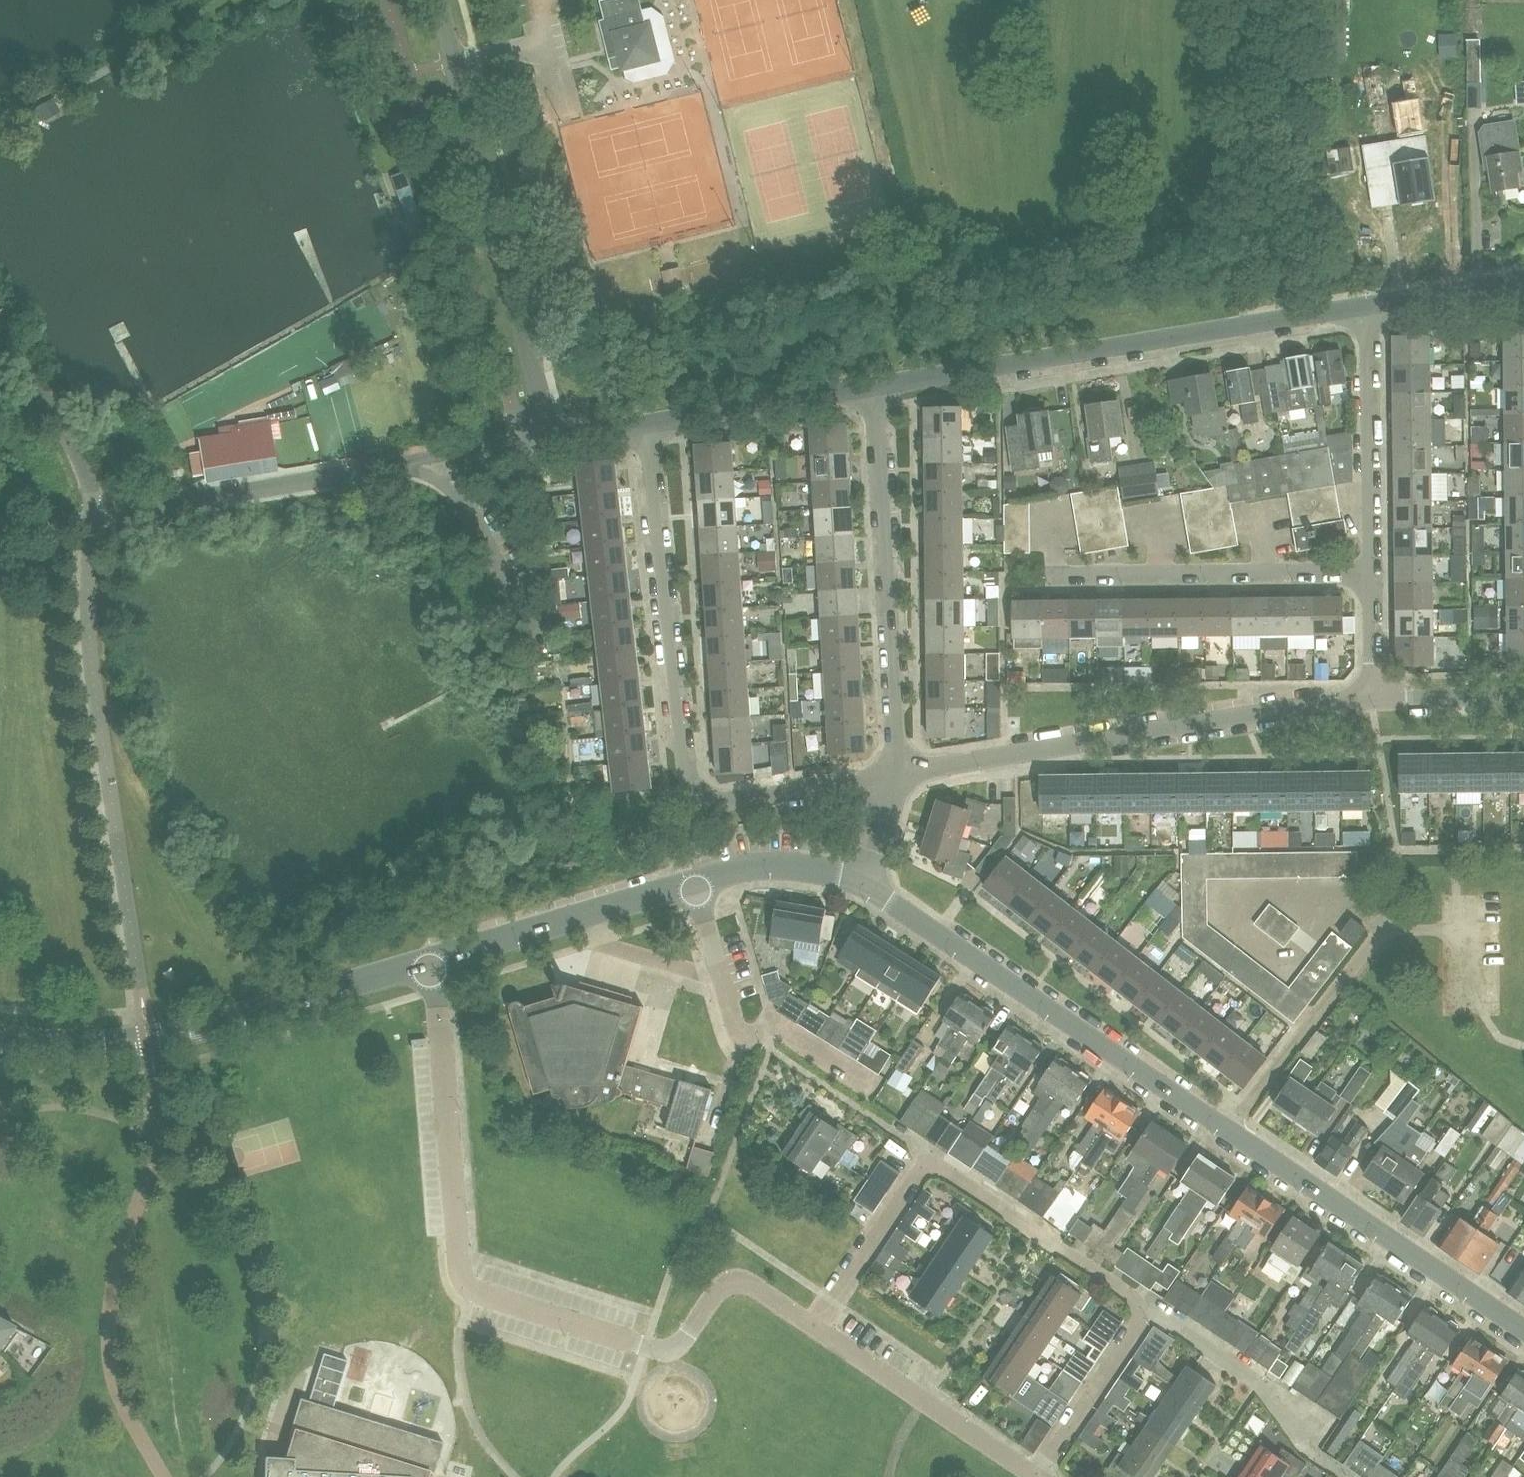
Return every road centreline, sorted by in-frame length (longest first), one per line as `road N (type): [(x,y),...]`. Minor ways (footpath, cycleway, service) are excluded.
road 1 (residential): [(1523,1328),(868,889)]
road 2 (residential): [(817,1330),(741,1284),(729,1287),(689,1339),(648,1349),(473,1296),(458,1254),(434,962)]
road 3 (residential): [(648,430),(687,778),(719,803),(894,777)]
road 4 (unclassified): [(873,393),(1368,311)]
road 5 (unclassified): [(894,777),(1370,705)]
road 6 (residential): [(817,1330),(931,1167),(952,1173),(1148,1307)]
road 7 (unclassified): [(552,440),(440,0)]
road 8 (residential): [(434,962),(149,1040),(0,1039)]
road 9 (residential): [(1047,503),(1050,576),(1368,569)]
road 10 (residential): [(894,777),(873,393)]
road 11 (unclassified): [(91,515),(418,463)]
road 12 (residential): [(434,962),(695,888)]
road 13 (residential): [(1033,1475),(817,1330)]
road 14 (residential): [(1368,311),(1368,569)]
road 15 (unclassified): [(648,430),(873,393)]
road 16 (unclassified): [(91,515),(81,462),(0,326)]
road 17 (residential): [(1317,1424),(1148,1307)]
road 18 (residential): [(1033,1475),(1148,1307)]
road 19 (unclassified): [(548,658),(455,480)]
road 20 (residential): [(695,888),(749,872),(816,872),(868,889)]
road 21 (unclassified): [(746,1044),(695,888)]
road 22 (unclassified): [(1368,311),(1523,285)]
road 23 (unclassified): [(1370,705),(1523,696)]
road 24 (residential): [(1368,569),(1370,705)]

